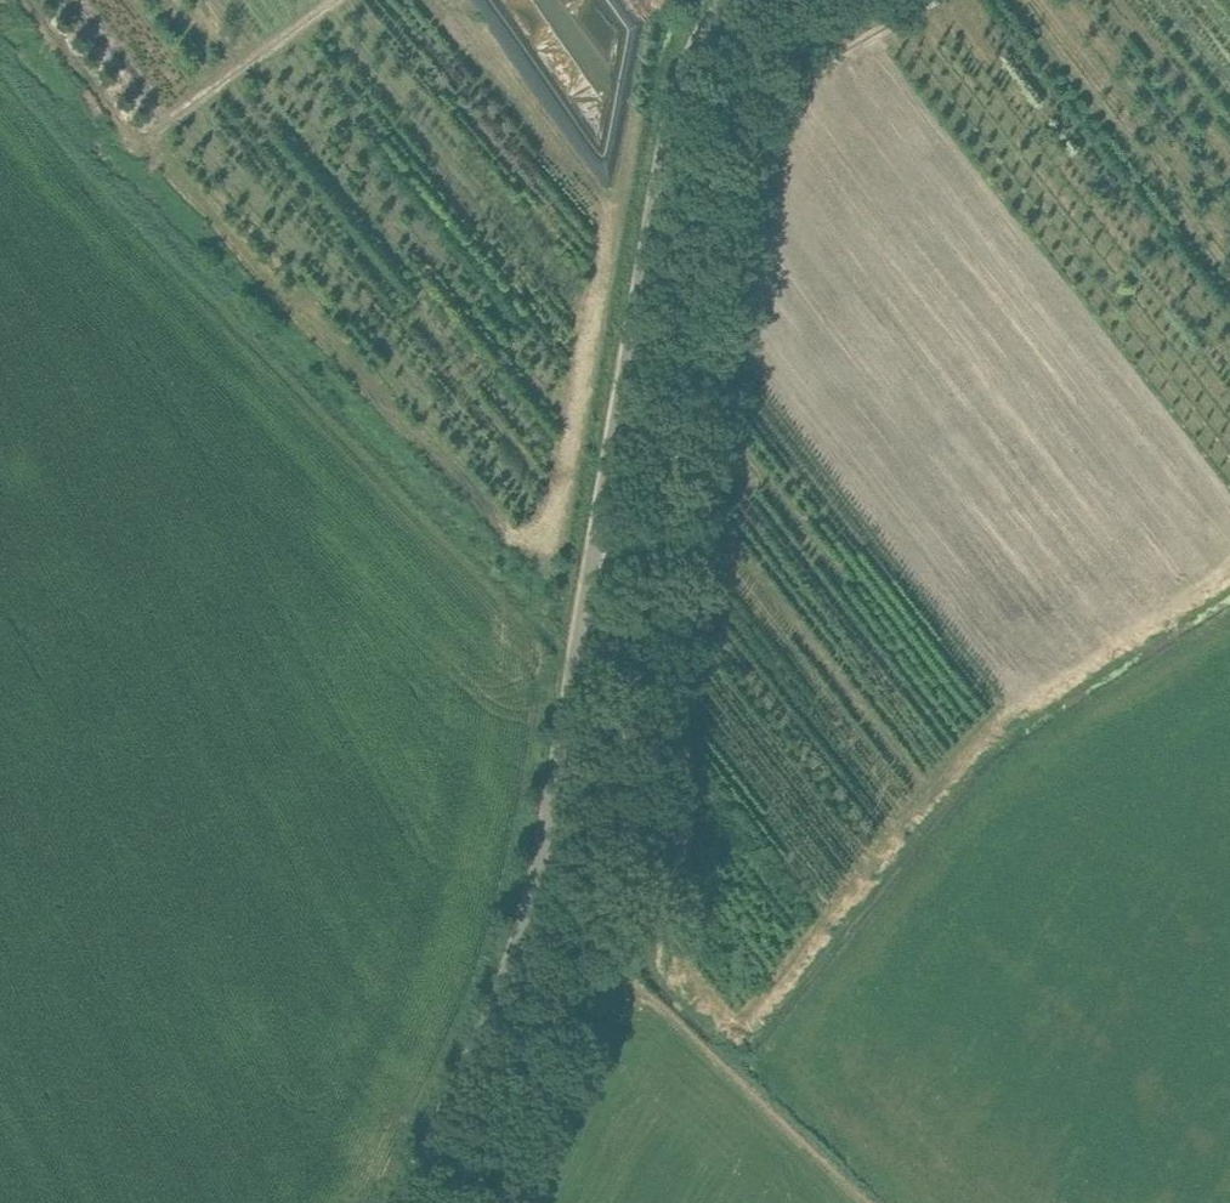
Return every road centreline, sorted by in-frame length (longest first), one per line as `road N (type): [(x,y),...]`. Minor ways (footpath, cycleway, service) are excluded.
road 1 (unclassified): [(404,1202),(507,986),(542,874),(612,436),(684,88),(708,23),(731,0)]
road 2 (track): [(937,0),(794,98)]

